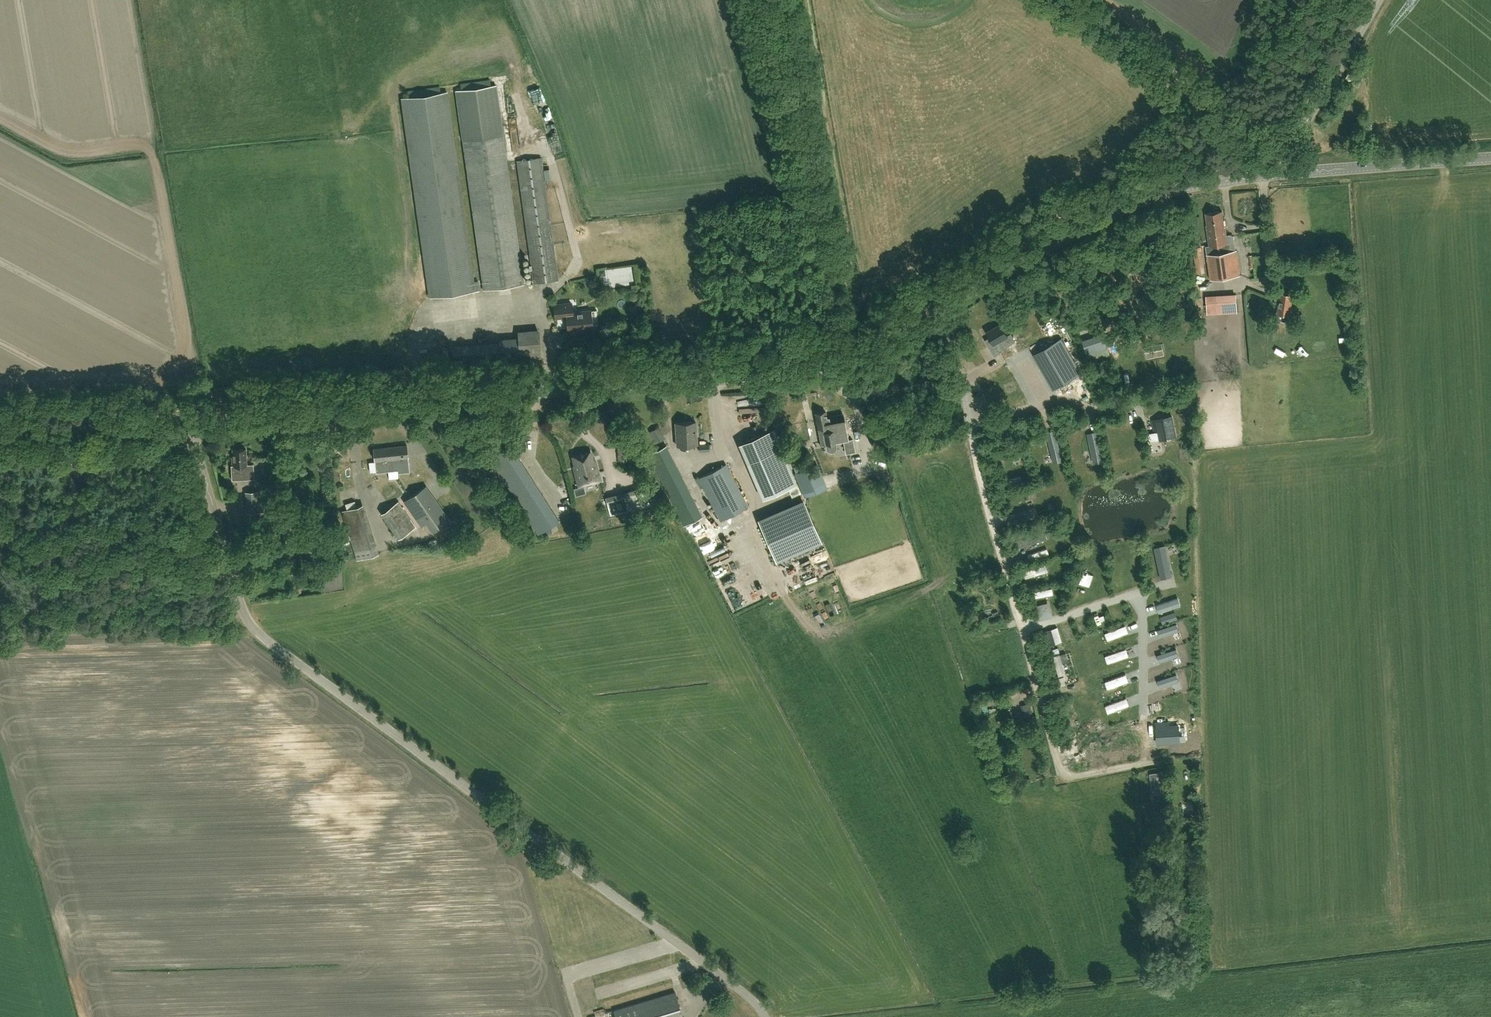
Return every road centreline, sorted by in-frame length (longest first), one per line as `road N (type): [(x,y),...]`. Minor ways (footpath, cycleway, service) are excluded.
road 1 (tertiary): [(192,422),(834,370),(873,356),(989,281),(1140,201),(1288,173)]
road 2 (unclassified): [(765,1016),(748,996),(253,628),(192,422)]
road 3 (track): [(152,455),(177,521),(154,593),(0,548)]
road 4 (track): [(257,632),(0,646)]
road 5 (track): [(1023,630),(1063,772),(1079,776),(1162,760)]
road 6 (tertiary): [(1288,173),(1490,158)]
road 7 (unclassified): [(1288,173),(1292,149),(1380,0)]
road 8 (unclassified): [(192,422),(0,431)]
road 9 (track): [(1169,191),(1155,258),(1123,298),(1079,327)]
road 10 (track): [(806,169),(781,0)]
road 11 (track): [(0,535),(84,503),(117,474)]

